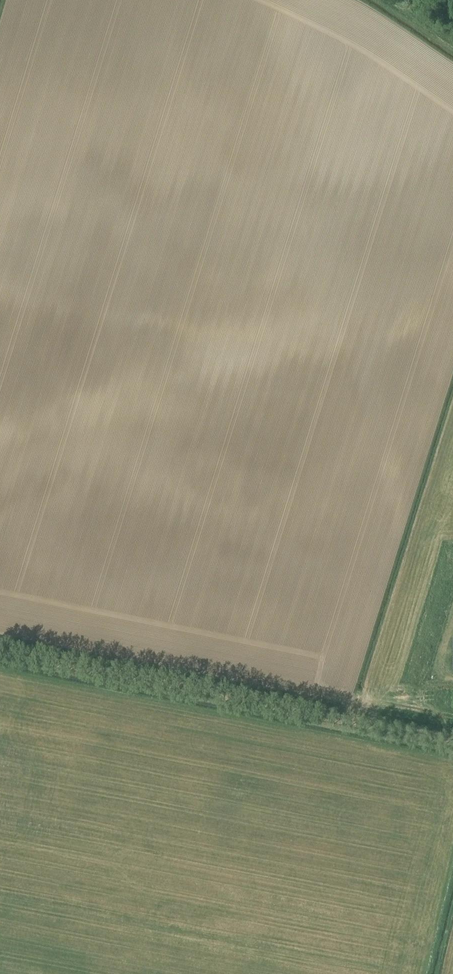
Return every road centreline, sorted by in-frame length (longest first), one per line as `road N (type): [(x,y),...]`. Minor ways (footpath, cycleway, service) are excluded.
road 1 (track): [(452,741),(0,651)]

